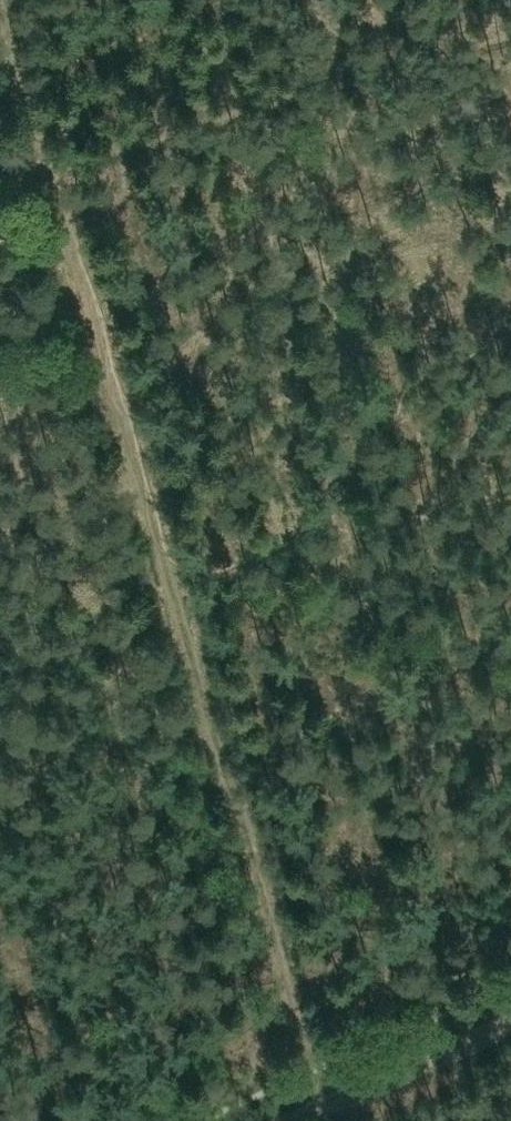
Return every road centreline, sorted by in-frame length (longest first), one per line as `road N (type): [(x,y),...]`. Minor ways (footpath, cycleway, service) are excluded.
road 1 (track): [(287,1120),(510,1021)]

